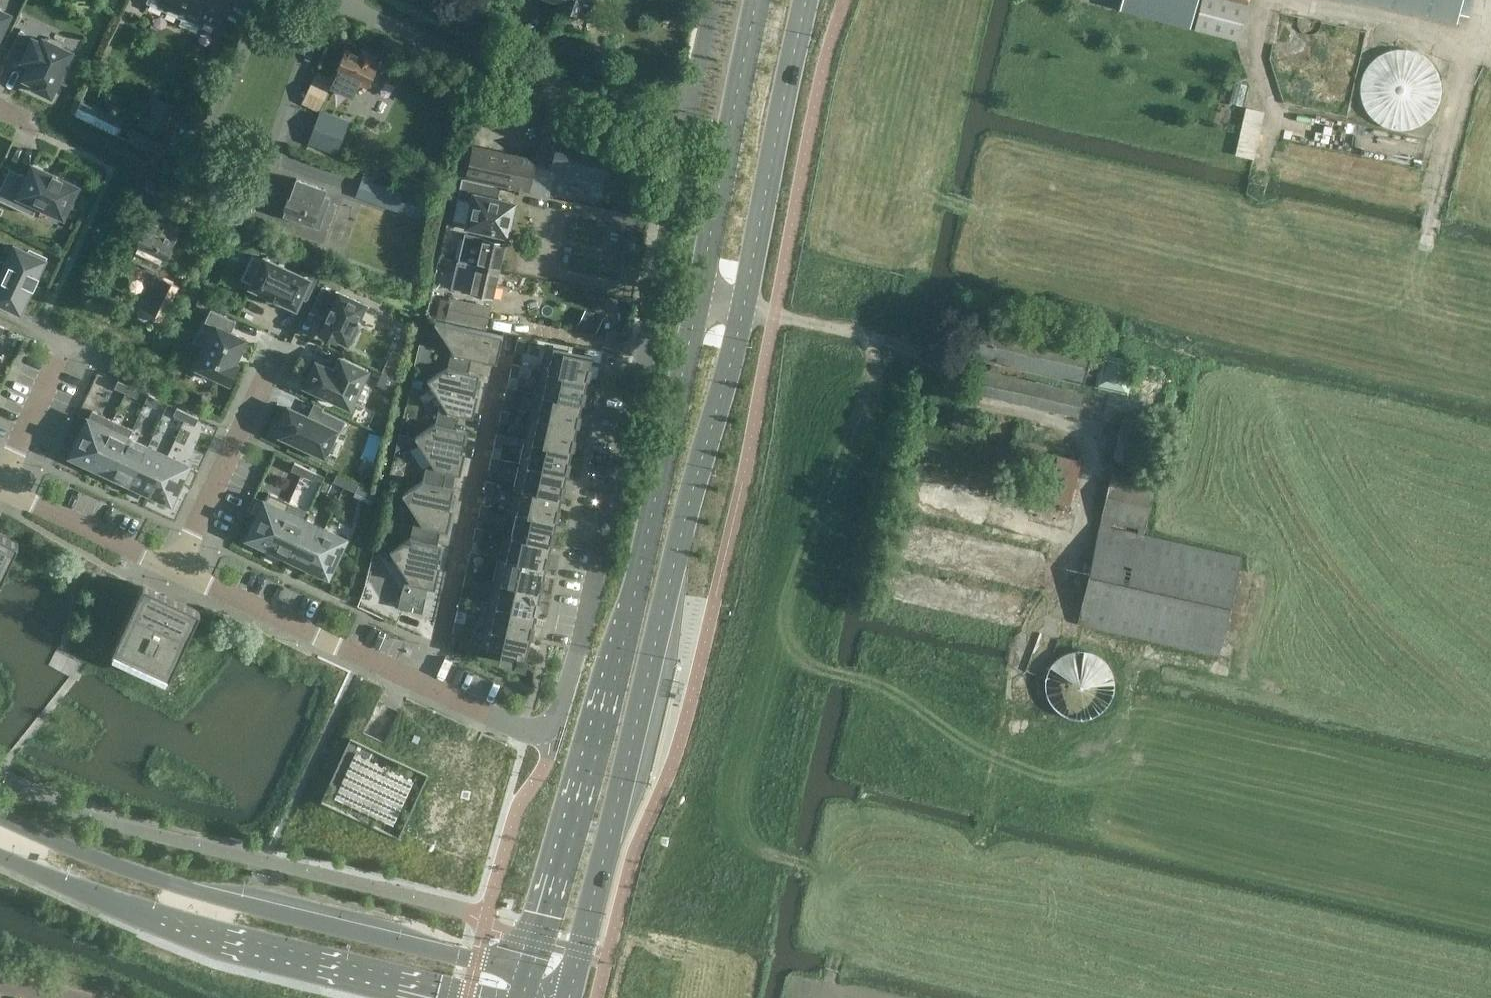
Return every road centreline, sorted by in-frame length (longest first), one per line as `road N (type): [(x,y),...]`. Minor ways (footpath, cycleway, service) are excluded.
road 1 (secondary): [(668,541),(787,0)]
road 2 (unclassified): [(579,648),(689,119)]
road 3 (track): [(1014,724),(1090,484),(1088,432),(955,390),(916,353),(878,339)]
road 4 (track): [(1014,724),(1490,829)]
road 5 (residential): [(332,0),(273,159),(240,198),(213,203),(197,167),(206,117),(268,0)]
road 6 (secondary): [(668,541),(622,639),(536,976)]
road 7 (secondary): [(565,984),(668,541)]
road 8 (track): [(878,339),(927,208),(957,204),(1203,269)]
road 9 (residential): [(689,119),(446,53),(332,0)]
road 10 (tertiary): [(536,976),(201,892)]
road 11 (track): [(878,339),(870,410),(807,648),(815,666)]
road 12 (residential): [(427,688),(500,370)]
road 13 (residential): [(177,566),(427,688)]
road 14 (tertiary): [(190,930),(458,997)]
road 15 (track): [(815,666),(767,827),(773,856),(845,874)]
road 16 (track): [(1486,0),(1467,55),(1300,0)]
road 17 (residential): [(276,354),(177,566)]
road 18 (track): [(815,666),(1014,724)]
road 19 (track): [(1490,61),(1467,55),(1428,233)]
road 20 (residential): [(2,486),(177,566)]
road 21 (tertiary): [(12,860),(190,930)]
road 22 (tertiary): [(201,892),(25,828)]
road 23 (residential): [(62,356),(2,486)]
road 24 (unclassified): [(689,119),(714,0)]

